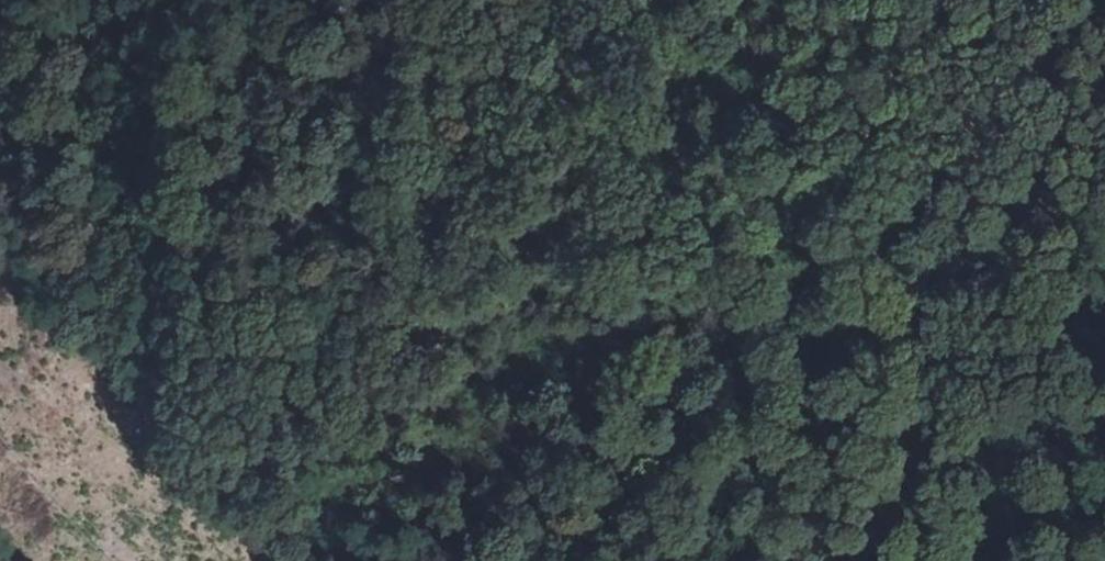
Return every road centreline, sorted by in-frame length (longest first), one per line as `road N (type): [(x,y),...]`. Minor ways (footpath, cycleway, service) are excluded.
road 1 (track): [(877,269),(821,264),(768,292),(522,495),(479,548)]
road 2 (track): [(937,560),(949,470),(947,384),(932,323),(877,269)]

